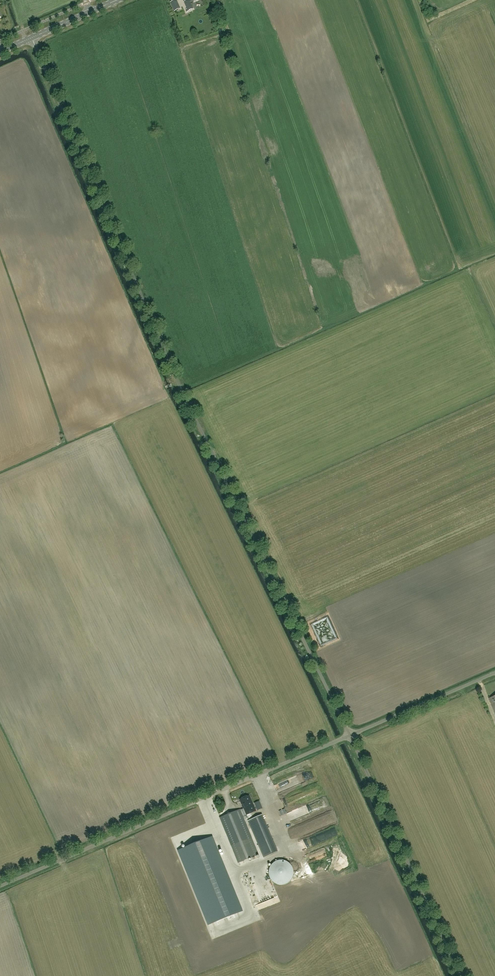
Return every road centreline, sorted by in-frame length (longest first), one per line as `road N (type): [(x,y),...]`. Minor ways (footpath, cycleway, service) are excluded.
road 1 (unclassified): [(347,736),(182,391),(31,38)]
road 2 (unclassified): [(0,885),(347,736)]
road 3 (unclassified): [(458,975),(347,736)]
road 4 (unclassified): [(347,736),(494,672)]

